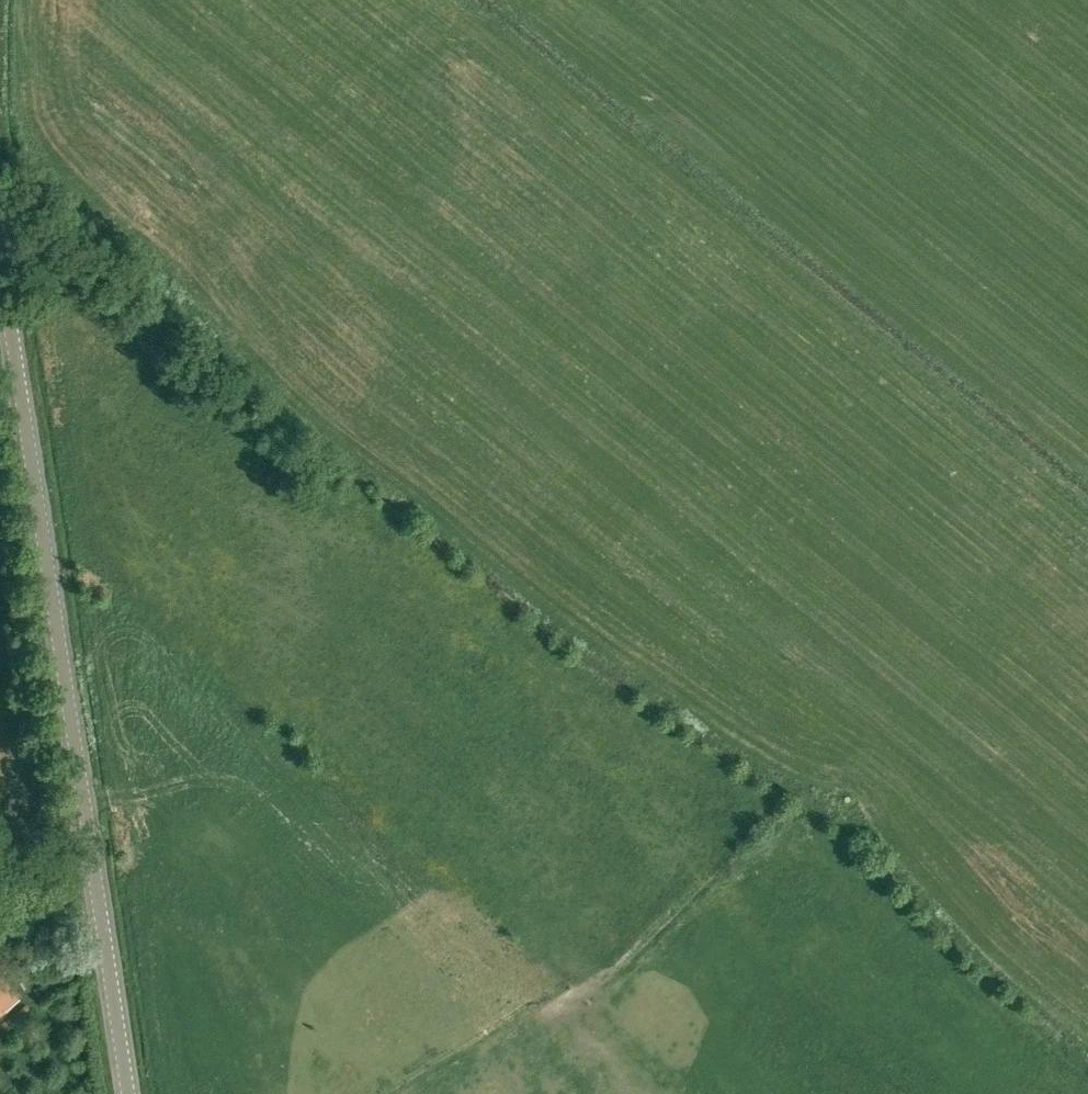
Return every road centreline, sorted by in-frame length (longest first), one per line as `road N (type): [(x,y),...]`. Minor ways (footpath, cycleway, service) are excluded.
road 1 (tertiary): [(127,1093),(0,240)]

